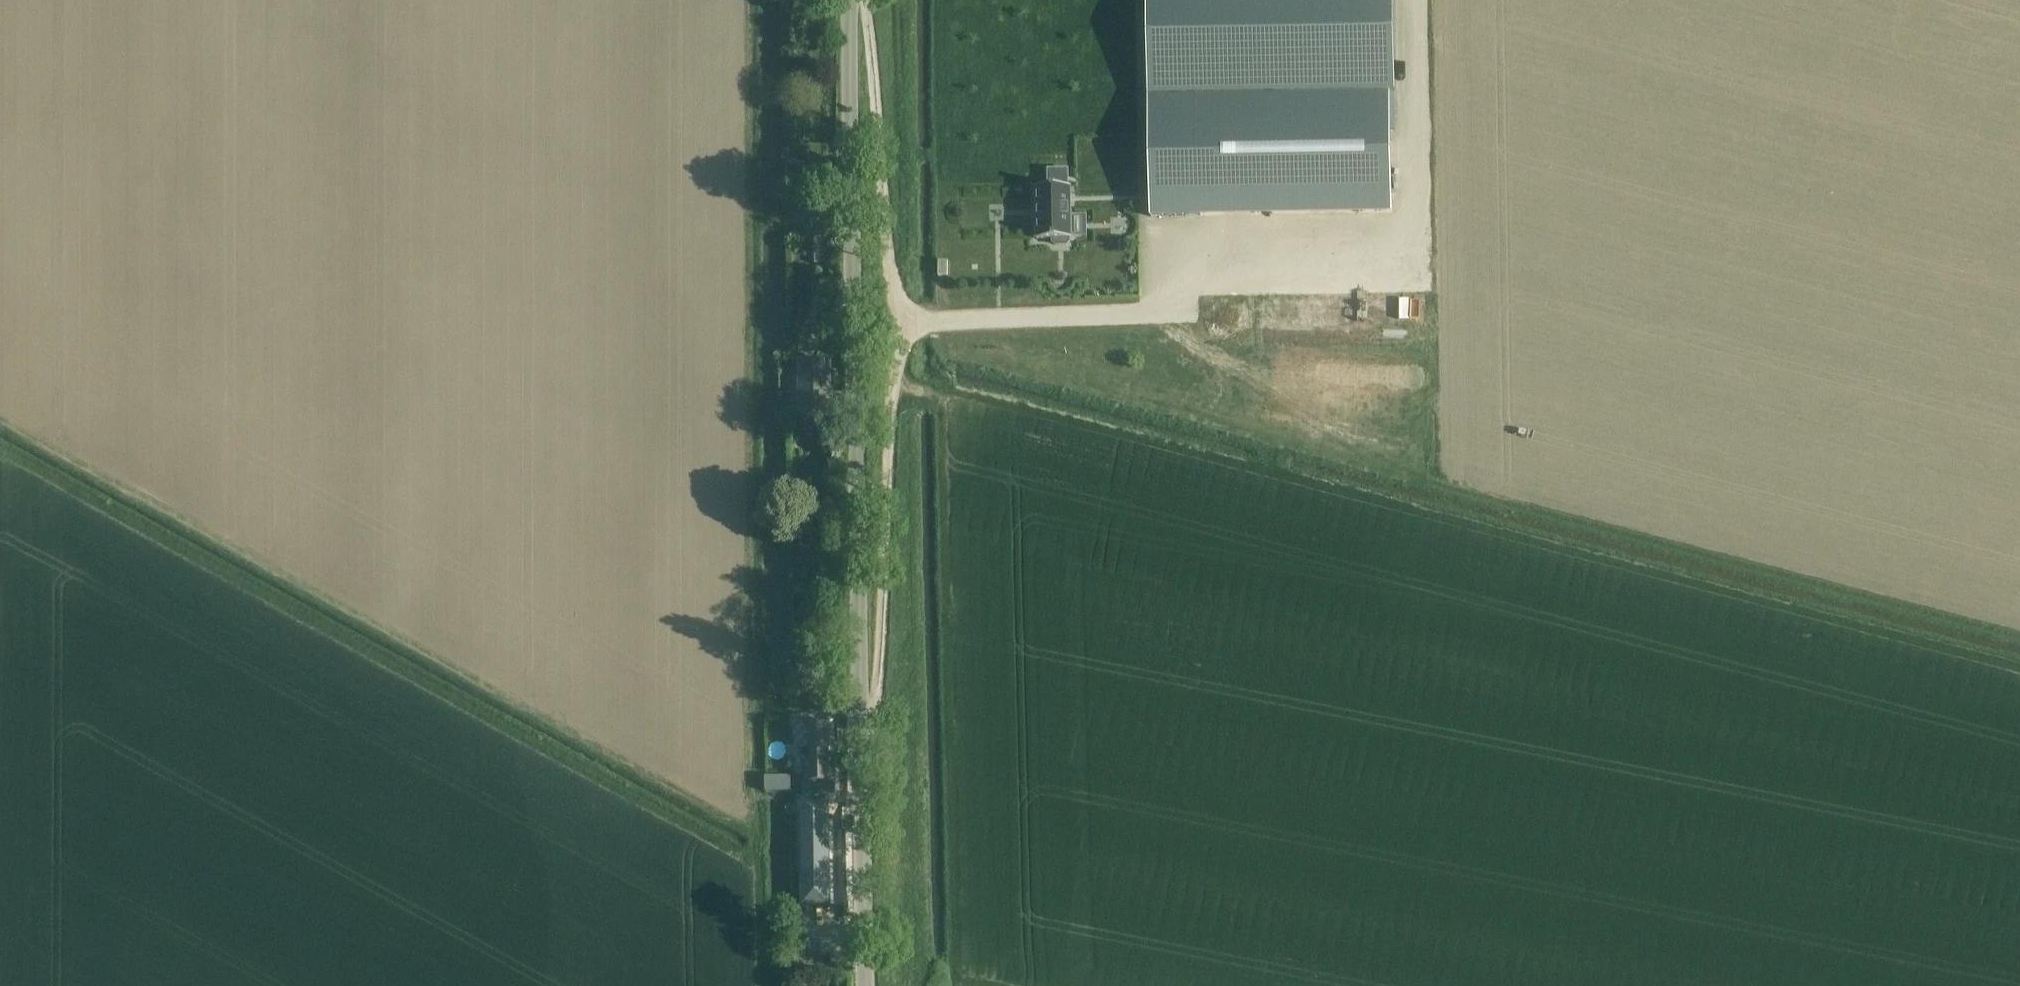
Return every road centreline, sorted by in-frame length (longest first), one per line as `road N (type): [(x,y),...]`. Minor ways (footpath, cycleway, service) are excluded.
road 1 (unclassified): [(863,985),(849,0)]

